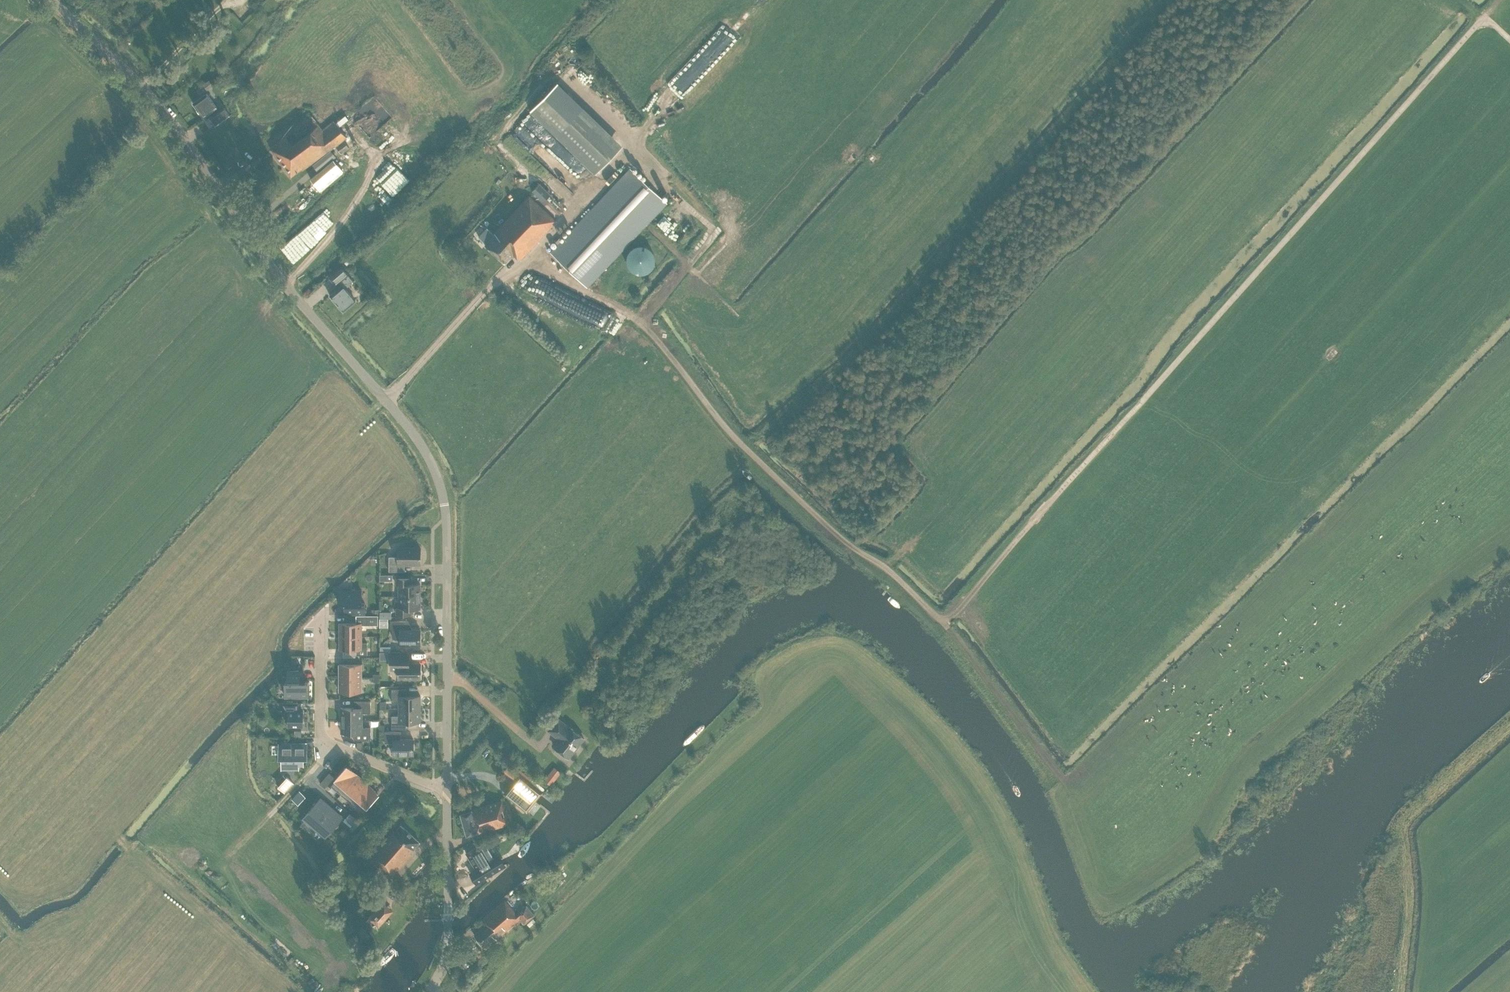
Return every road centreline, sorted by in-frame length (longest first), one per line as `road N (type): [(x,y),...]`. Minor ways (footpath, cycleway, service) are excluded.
road 1 (tertiary): [(446,792),(448,522),(430,462),(288,291),(165,115),(49,0)]
road 2 (residential): [(319,613),(320,731),(328,742),(446,792)]
road 3 (tertiary): [(429,991),(448,946),(446,792)]
road 4 (track): [(472,991),(554,902)]

